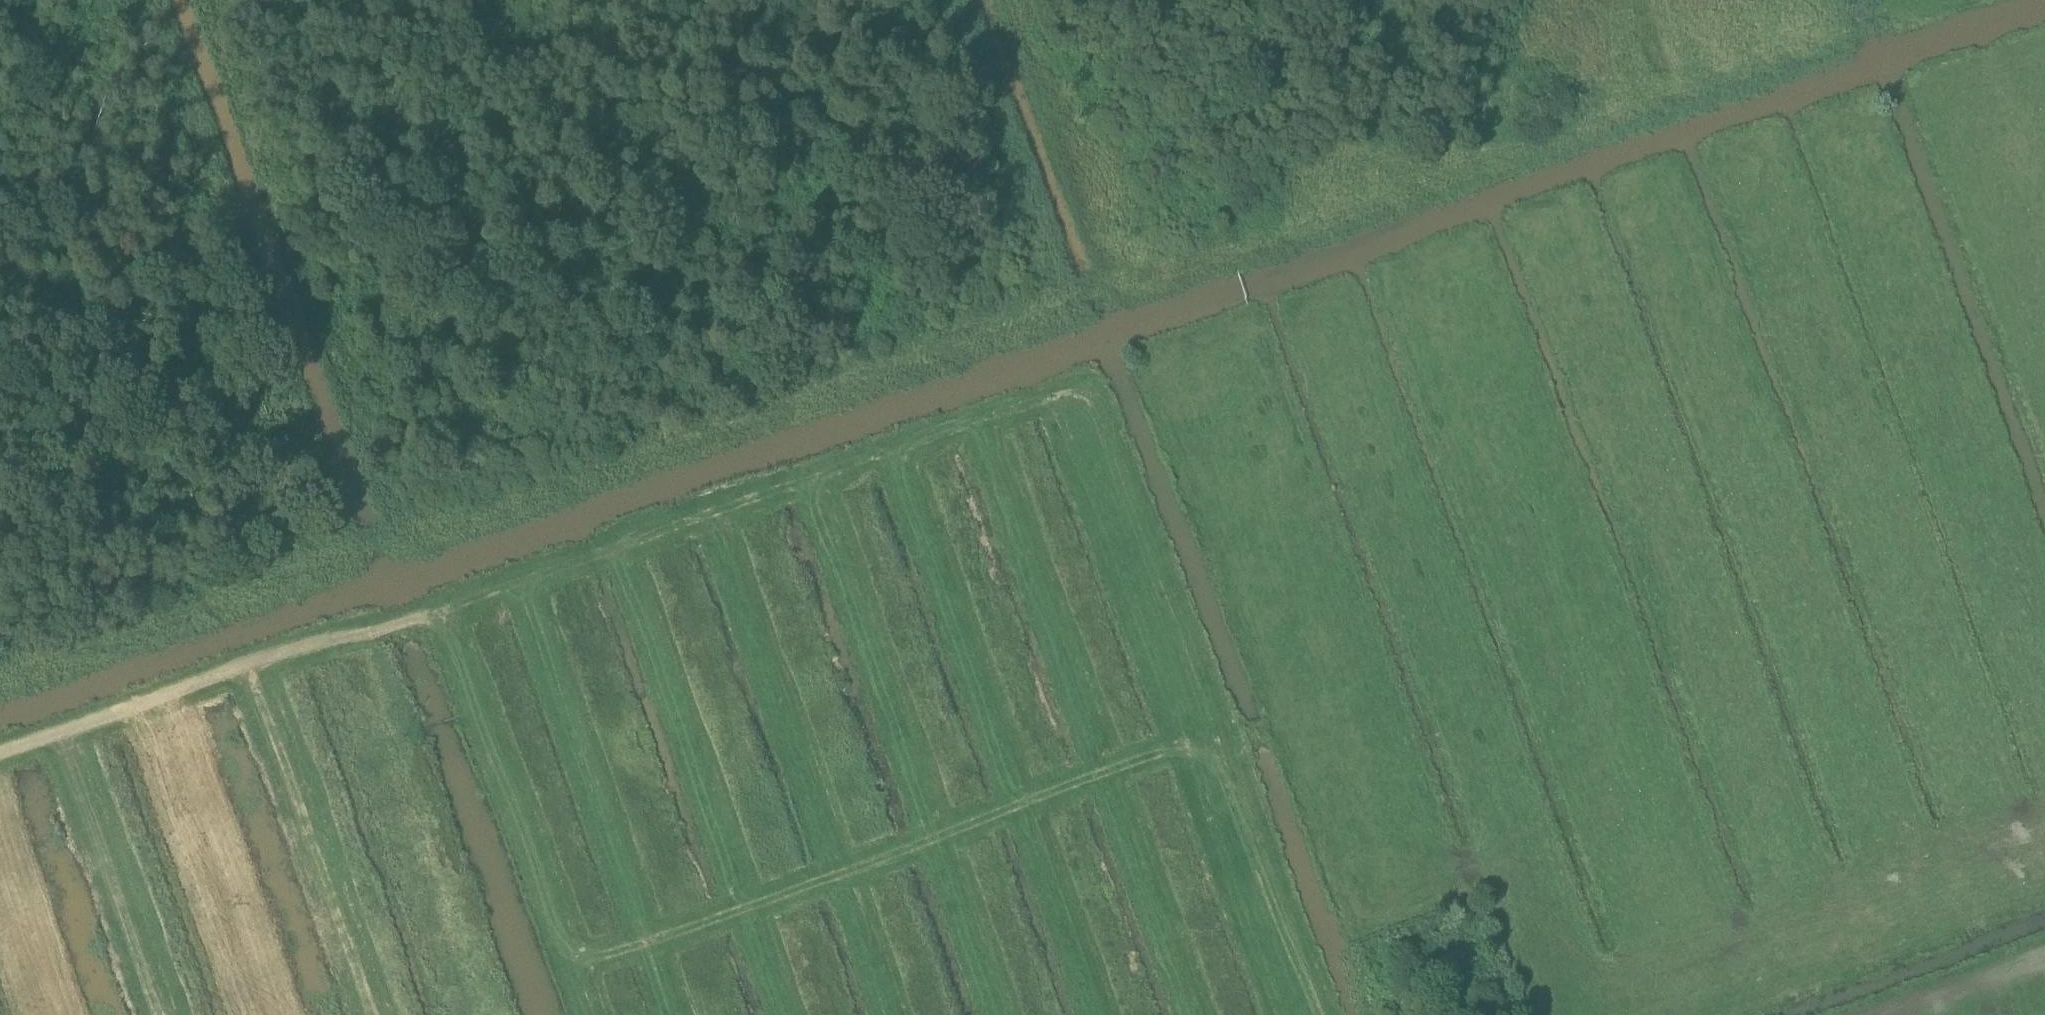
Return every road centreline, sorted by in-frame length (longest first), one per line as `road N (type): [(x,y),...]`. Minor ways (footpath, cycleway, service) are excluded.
road 1 (track): [(619,956),(1229,739),(1330,1014)]
road 2 (track): [(0,753),(338,635),(368,634),(428,613)]

